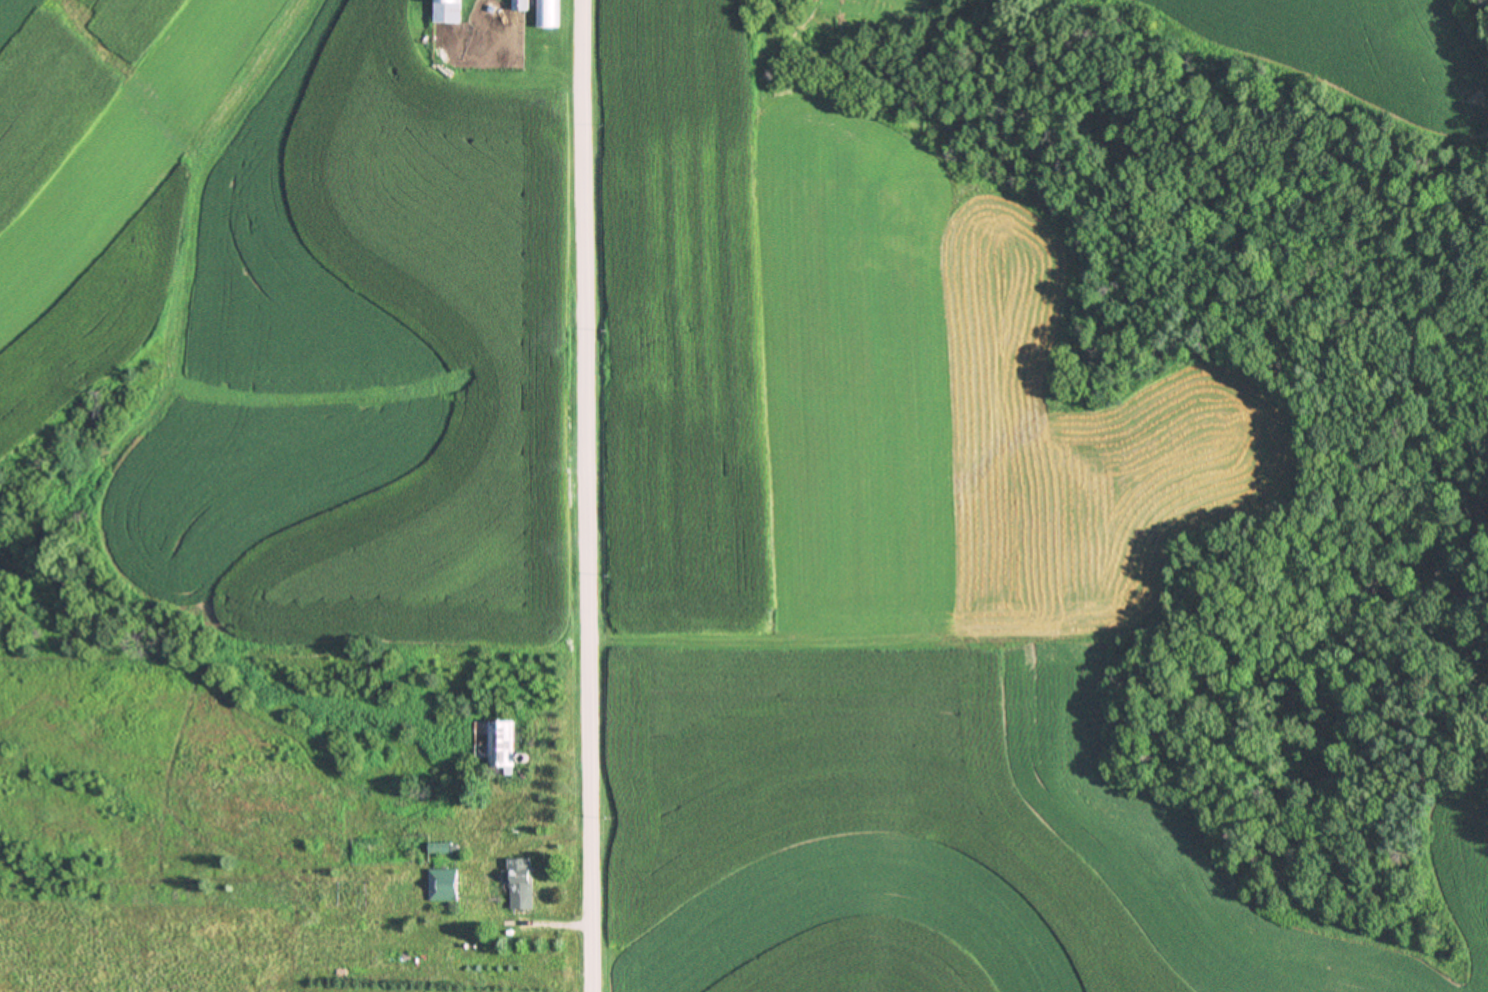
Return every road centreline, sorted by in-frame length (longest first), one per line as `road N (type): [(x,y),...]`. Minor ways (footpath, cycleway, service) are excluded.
road 1 (residential): [(597,991),(589,0)]

